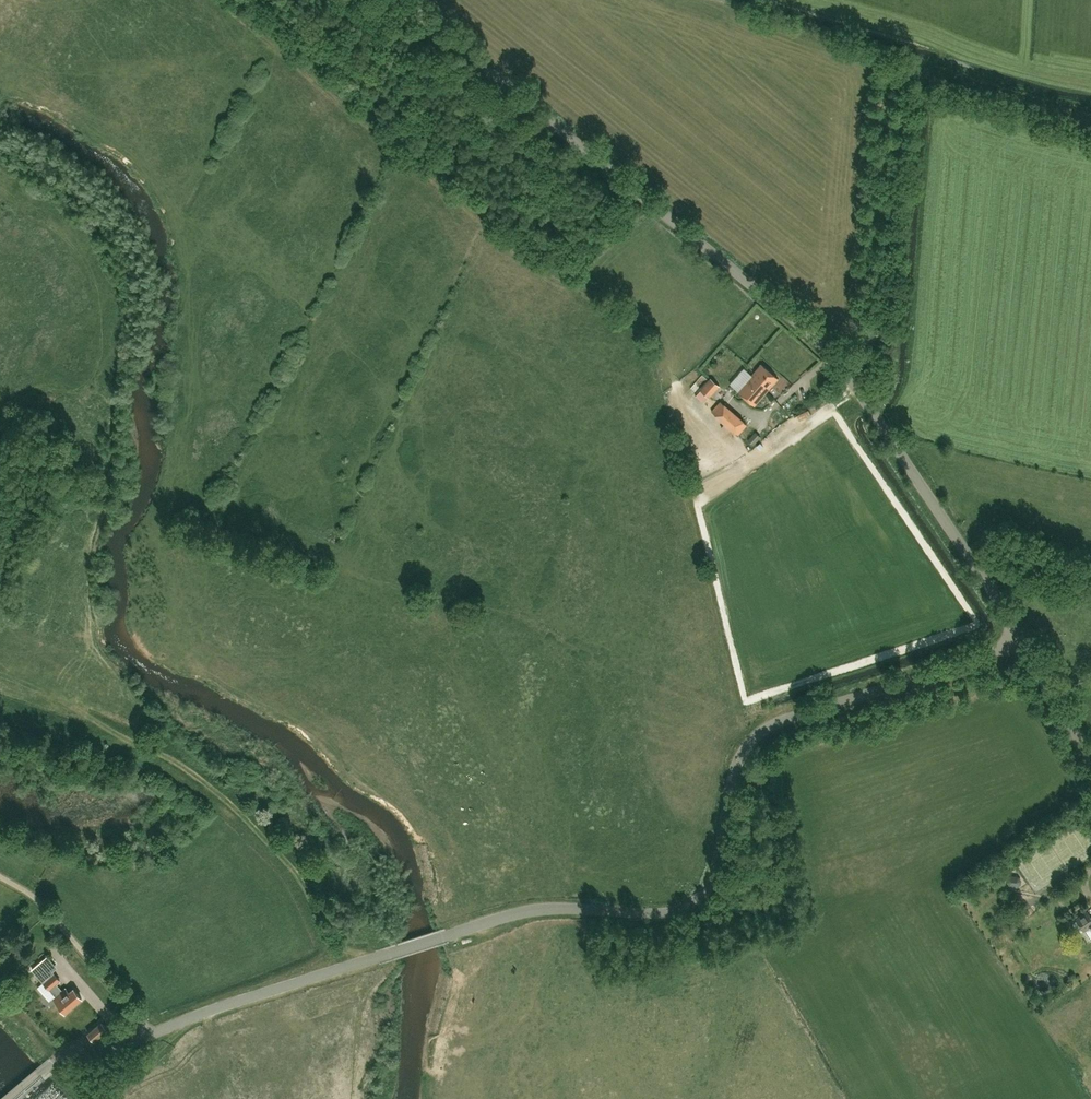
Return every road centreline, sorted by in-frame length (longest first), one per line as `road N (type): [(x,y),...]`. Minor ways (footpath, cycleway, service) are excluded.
road 1 (unclassified): [(8,1098),(59,1057),(142,1038),(524,910),(680,911),(706,891),(735,767),(761,733),(1022,640)]
road 2 (track): [(758,736),(748,712),(737,711),(637,328),(427,172),(218,0)]
road 3 (unclassified): [(1022,640),(819,339),(402,0)]
road 4 (unclassified): [(1090,760),(1022,640)]

